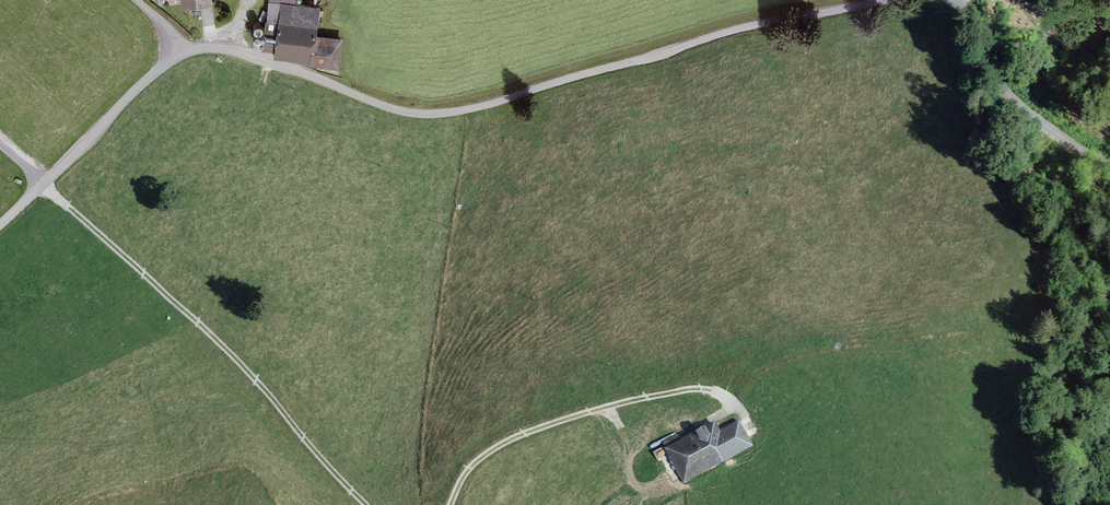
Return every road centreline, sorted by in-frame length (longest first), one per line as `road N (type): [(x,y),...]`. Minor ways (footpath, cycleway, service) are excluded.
road 1 (unclassified): [(0,225),(148,79),(199,49),(250,56),(386,107),(439,113),(739,29),(878,0)]
road 2 (track): [(43,184),(198,322),(369,504)]
road 3 (track): [(453,504),(481,455),(591,411),(682,390),(723,392),(747,420)]
road 4 (unclassified): [(958,0),(1014,97),(1109,164)]

